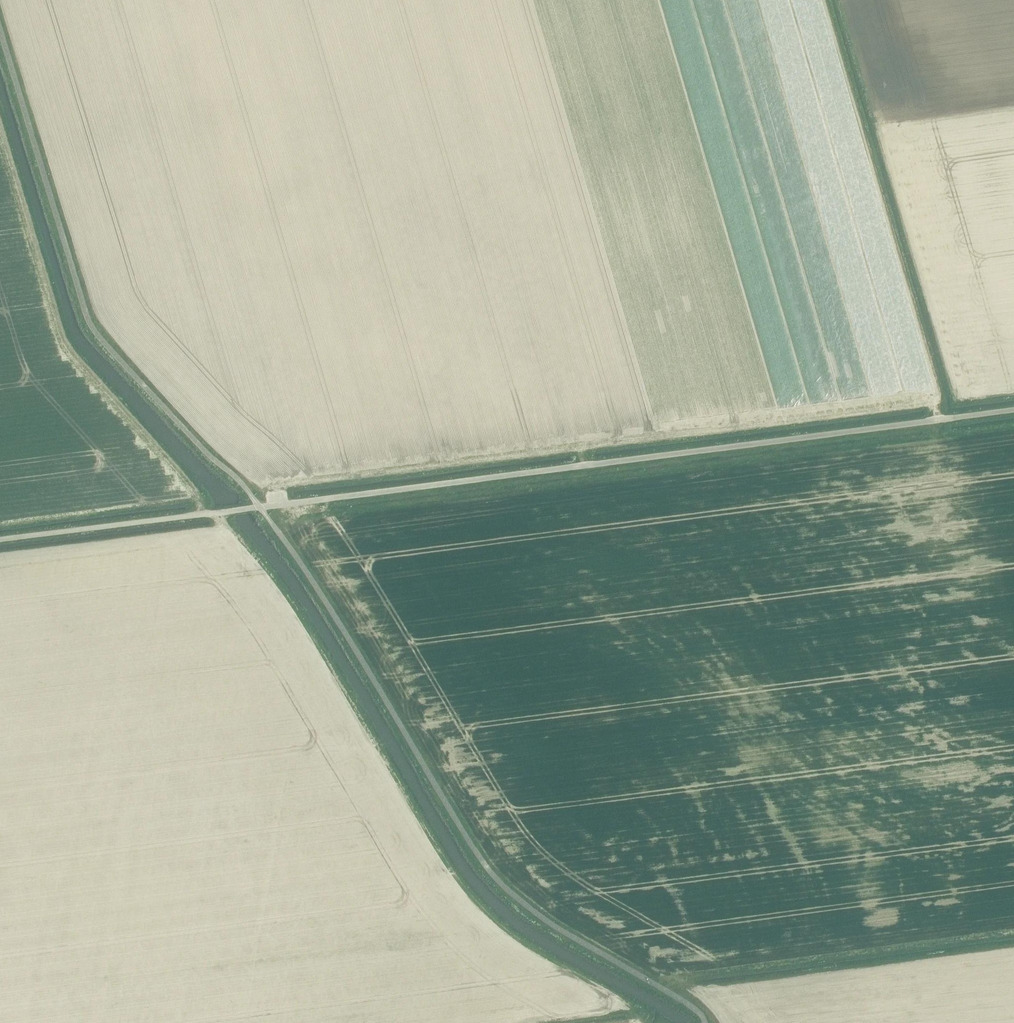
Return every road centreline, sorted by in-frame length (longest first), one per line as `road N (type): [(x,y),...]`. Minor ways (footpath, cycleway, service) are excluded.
road 1 (track): [(0,539),(1013,410)]

